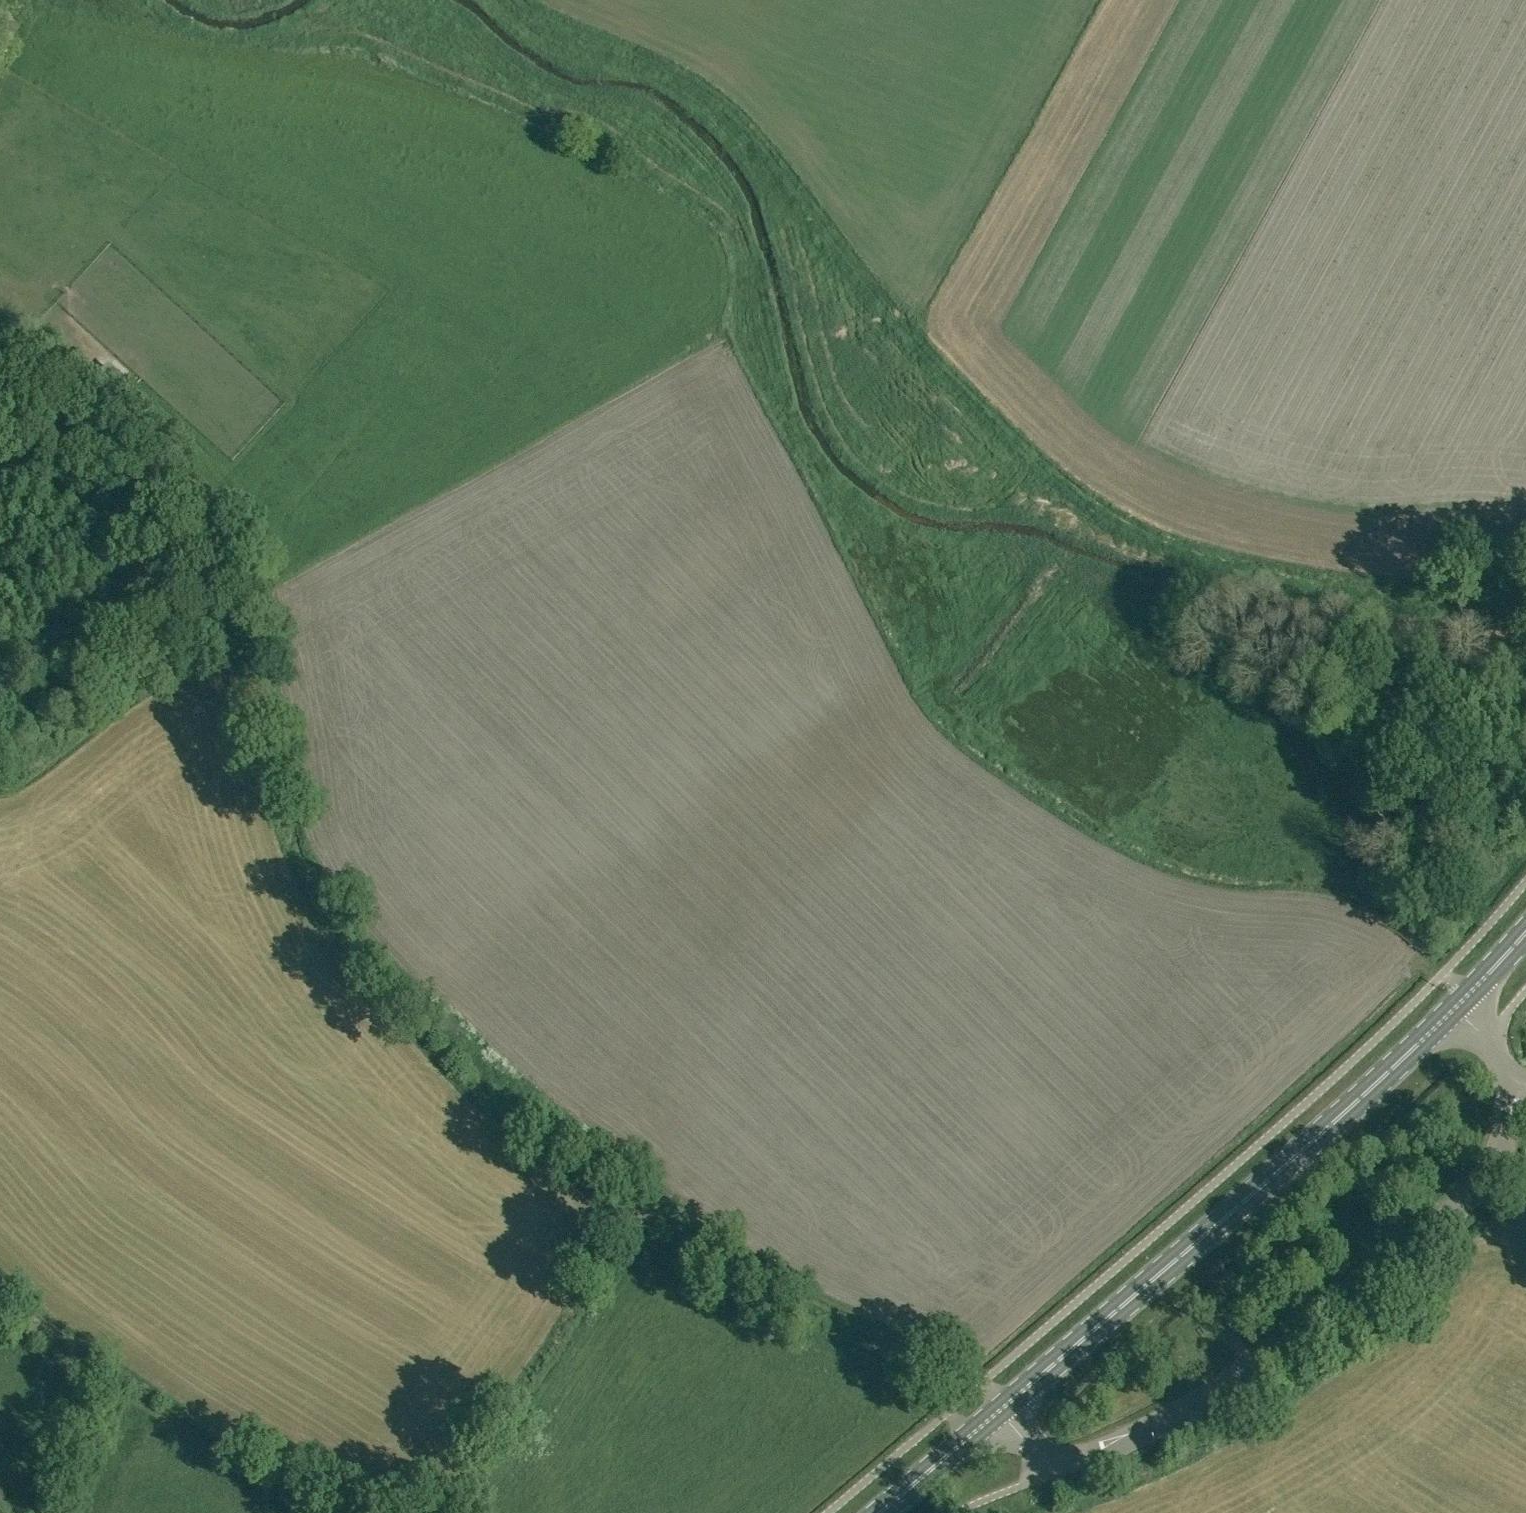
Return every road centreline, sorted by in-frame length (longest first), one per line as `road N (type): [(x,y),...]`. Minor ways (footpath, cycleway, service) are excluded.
road 1 (unclassified): [(1008,1412),(1040,1450),(1066,1456),(1118,1448),(1208,1403),(1307,1337),(1449,1223),(1483,1181),(1504,1132),(1510,1079)]
road 2 (secondary): [(1008,1412),(1467,998)]
road 3 (secondary): [(888,1512),(1008,1412)]

